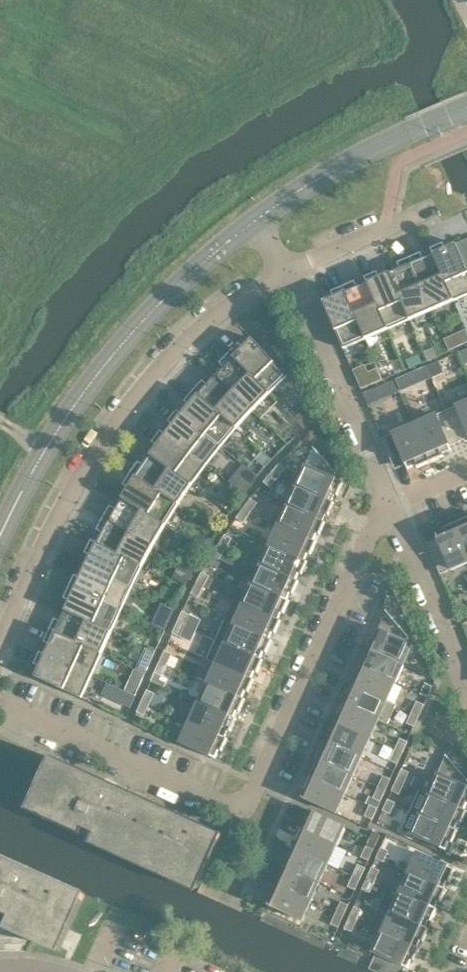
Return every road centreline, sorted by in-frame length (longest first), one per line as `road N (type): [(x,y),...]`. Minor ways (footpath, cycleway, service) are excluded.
road 1 (residential): [(0,706),(242,813),(374,522),(391,507)]
road 2 (residential): [(0,640),(59,513),(144,384),(206,320),(285,268)]
road 3 (unclassified): [(0,537),(106,369),(255,219)]
road 4 (residential): [(391,507),(285,268)]
road 5 (unclassified): [(255,219),(350,158),(466,108)]
road 6 (residential): [(466,681),(391,507)]
road 7 (residential): [(285,268),(427,208)]

